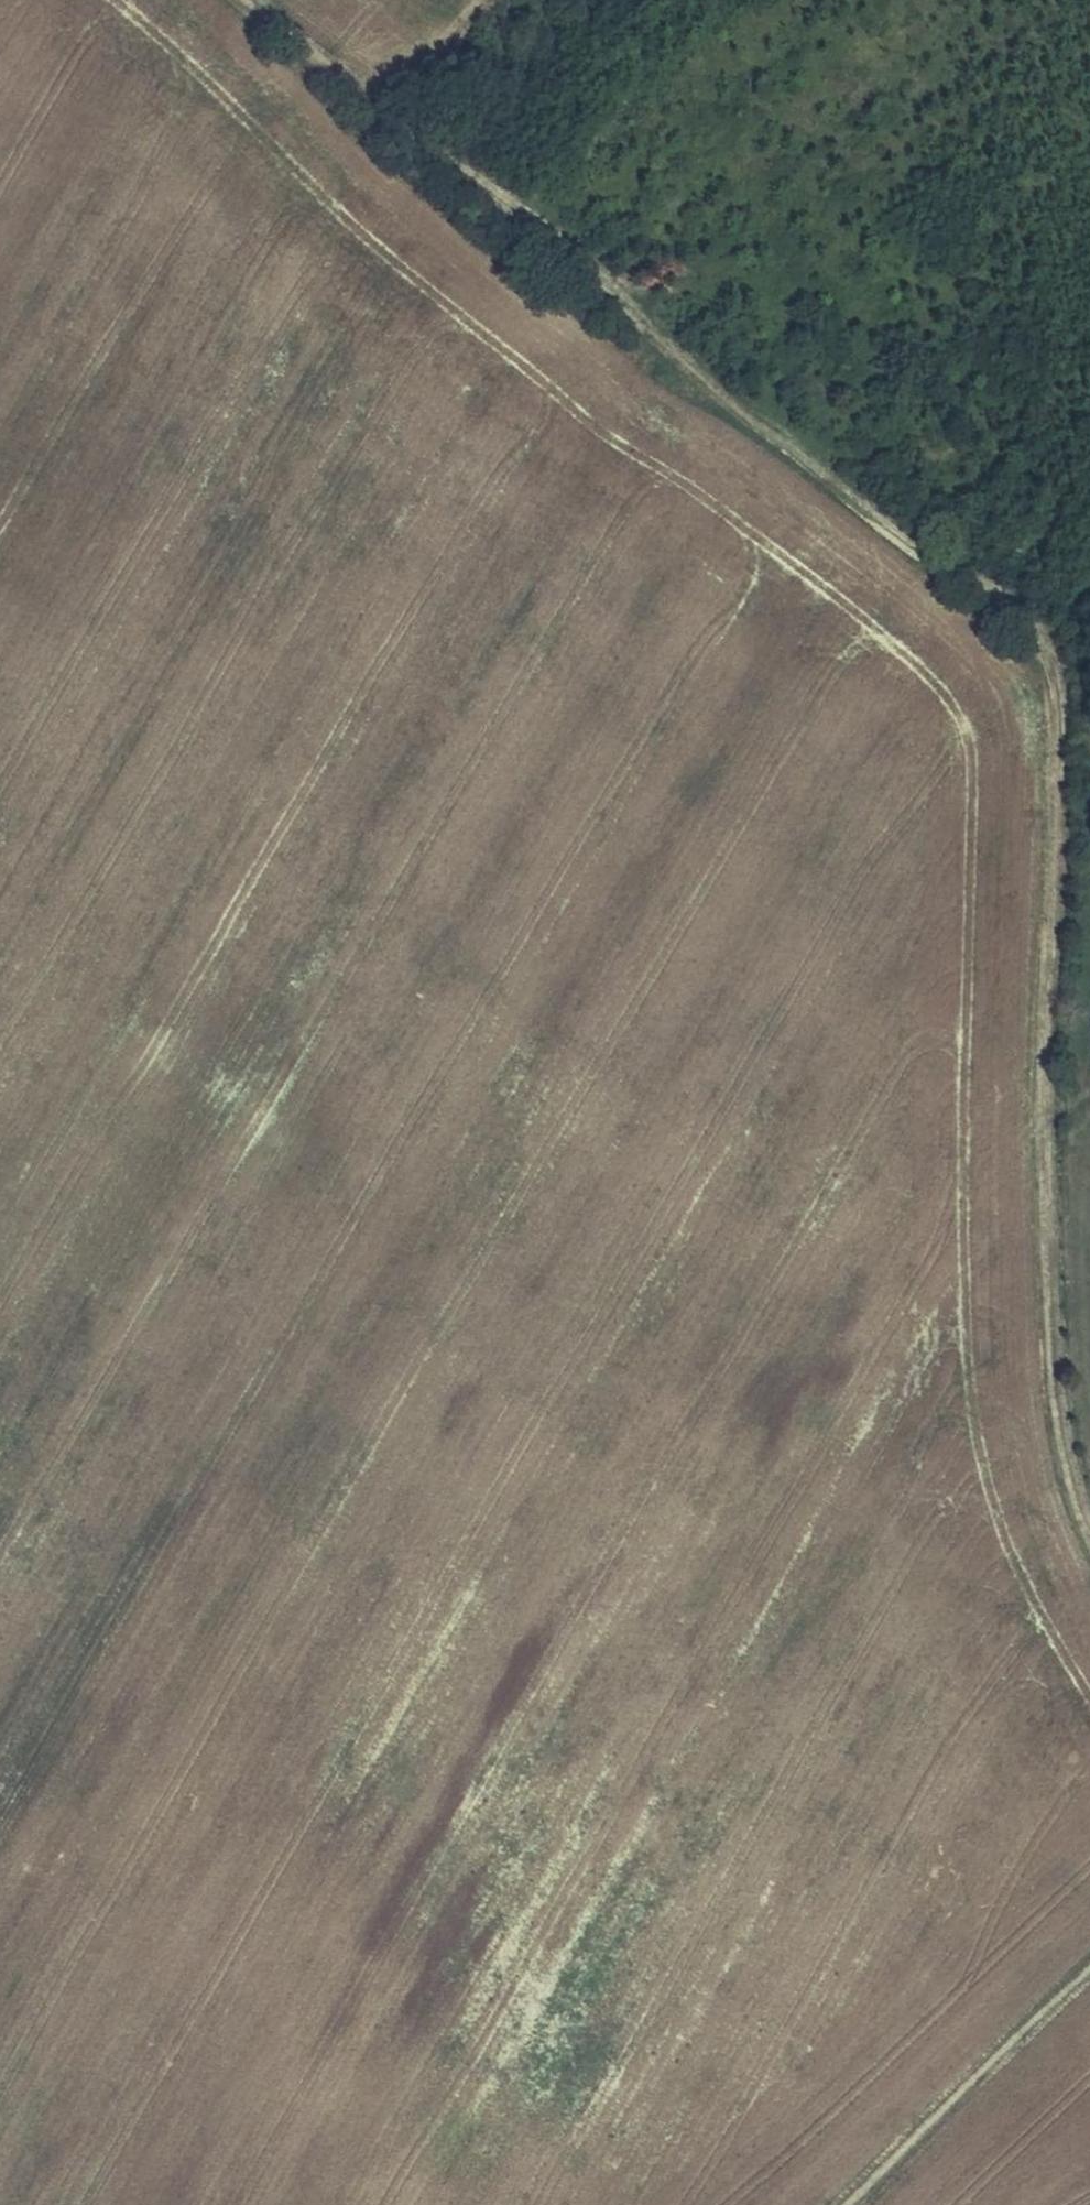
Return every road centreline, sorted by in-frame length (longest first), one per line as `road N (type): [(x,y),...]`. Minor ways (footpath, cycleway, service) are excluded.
road 1 (track): [(1089,1529),(1061,1426),(1051,1344),(1059,742),(1042,635),(664,340),(471,166),(248,0)]
road 2 (track): [(857,2204),(1089,1974)]

